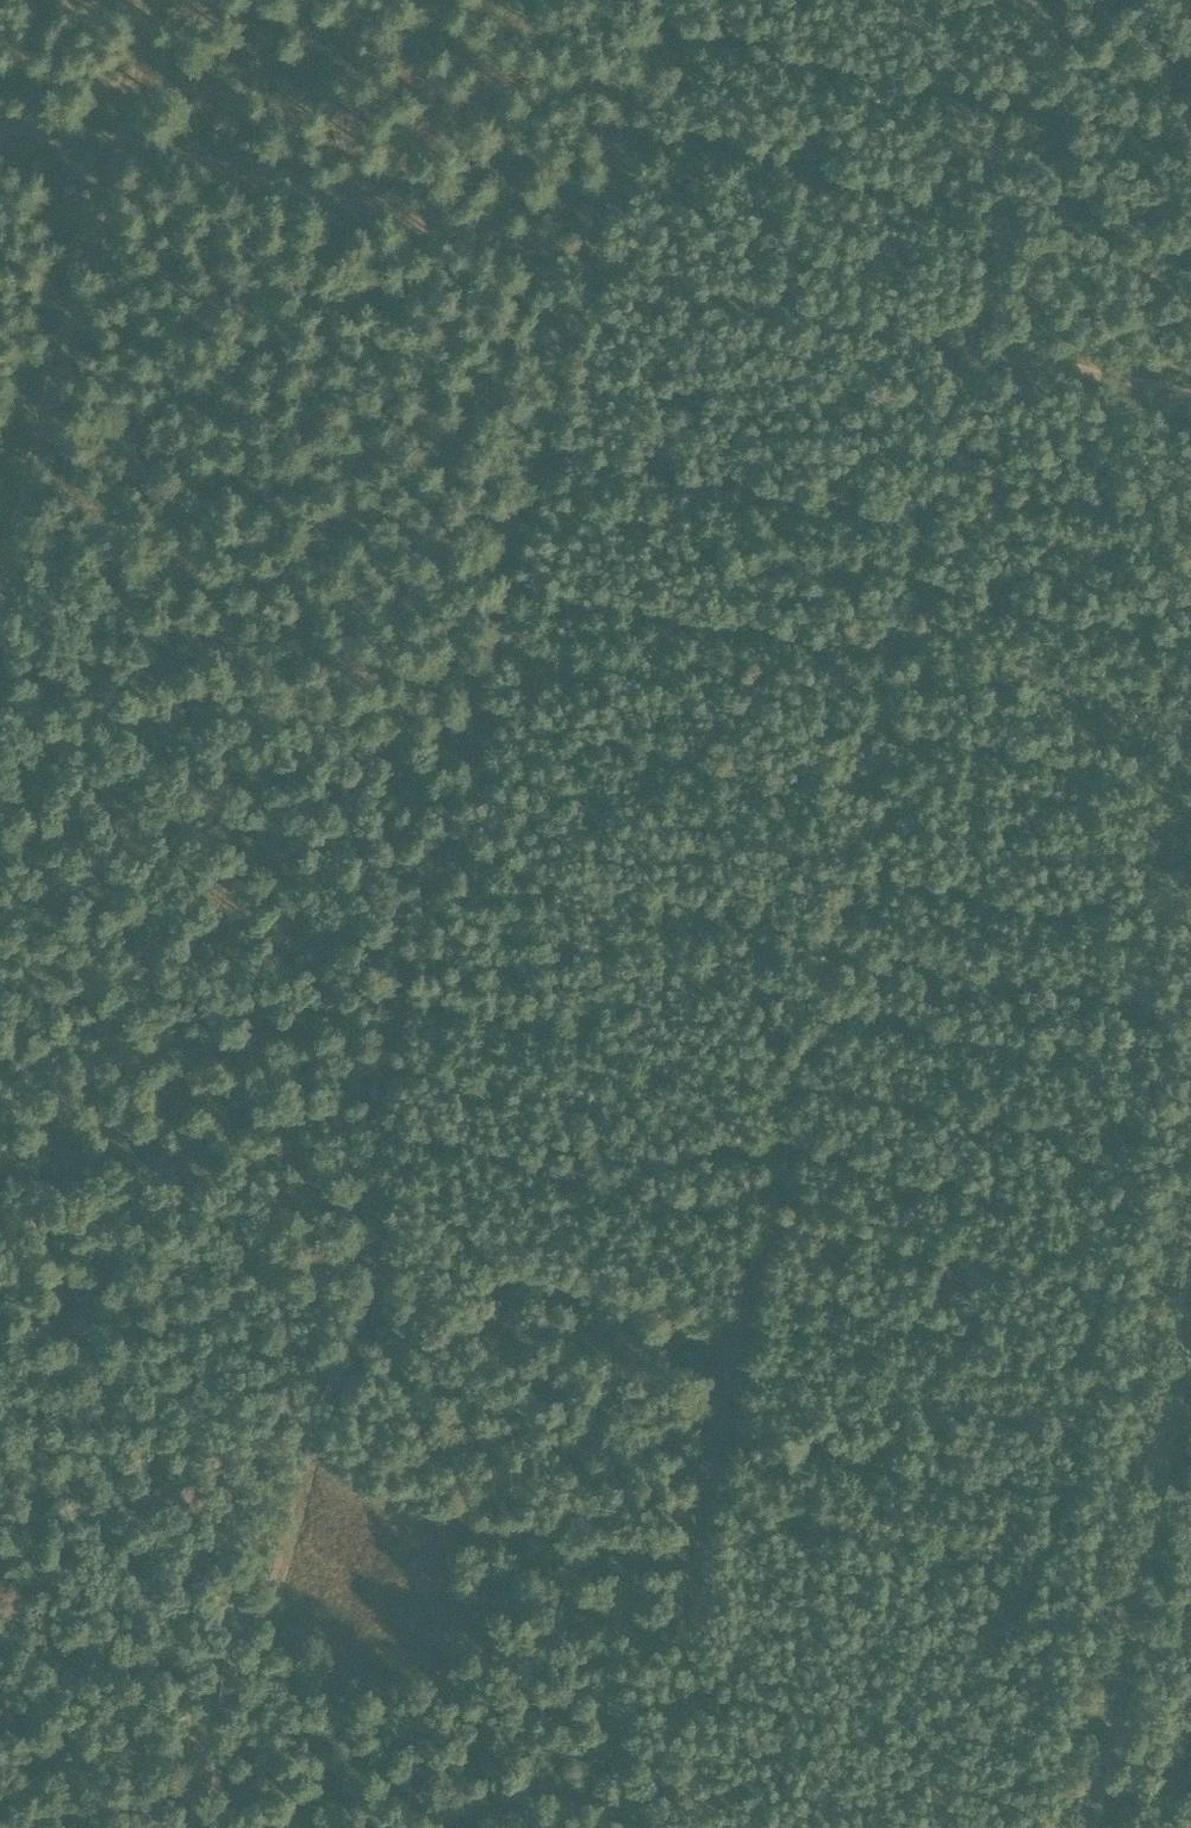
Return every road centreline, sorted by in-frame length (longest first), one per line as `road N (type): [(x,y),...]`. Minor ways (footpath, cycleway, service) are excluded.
road 1 (track): [(977,362),(746,1328),(652,1827)]
road 2 (track): [(746,1328),(338,1213),(580,264)]
road 3 (track): [(0,118),(580,264)]
road 4 (unclassified): [(1086,1827),(1190,1296)]
road 5 (track): [(580,264),(977,362)]
road 6 (track): [(1055,0),(977,362)]
road 7 (track): [(580,264),(647,0)]
road 8 (track): [(977,362),(1190,404)]

